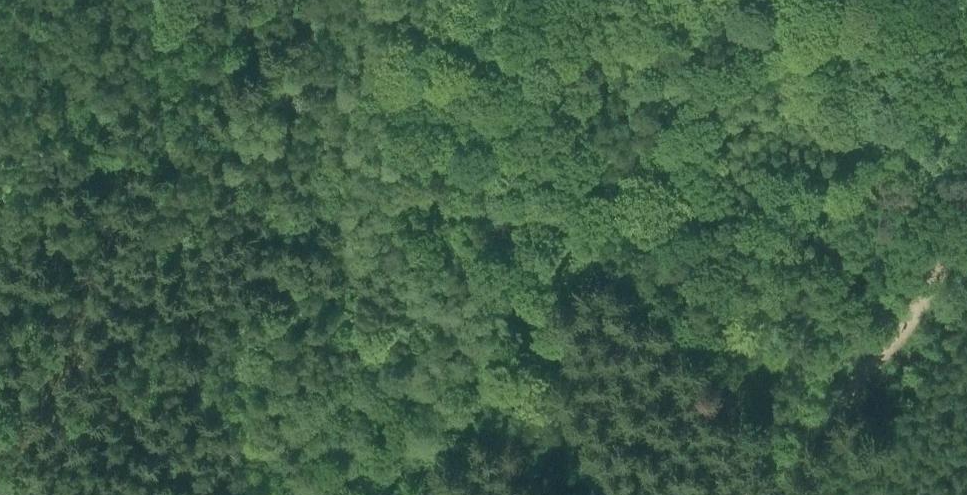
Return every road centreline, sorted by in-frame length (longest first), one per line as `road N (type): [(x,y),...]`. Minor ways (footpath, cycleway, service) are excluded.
road 1 (track): [(966,194),(921,309),(815,426),(769,494)]

